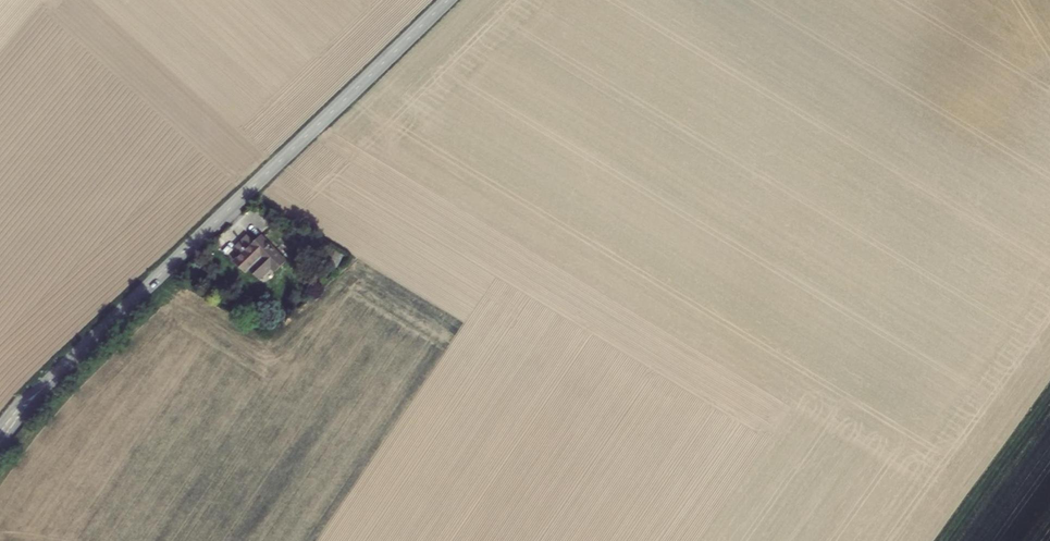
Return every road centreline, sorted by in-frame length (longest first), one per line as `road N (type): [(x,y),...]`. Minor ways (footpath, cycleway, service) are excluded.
road 1 (tertiary): [(0,438),(82,349),(448,0)]
road 2 (track): [(940,540),(1049,387)]

